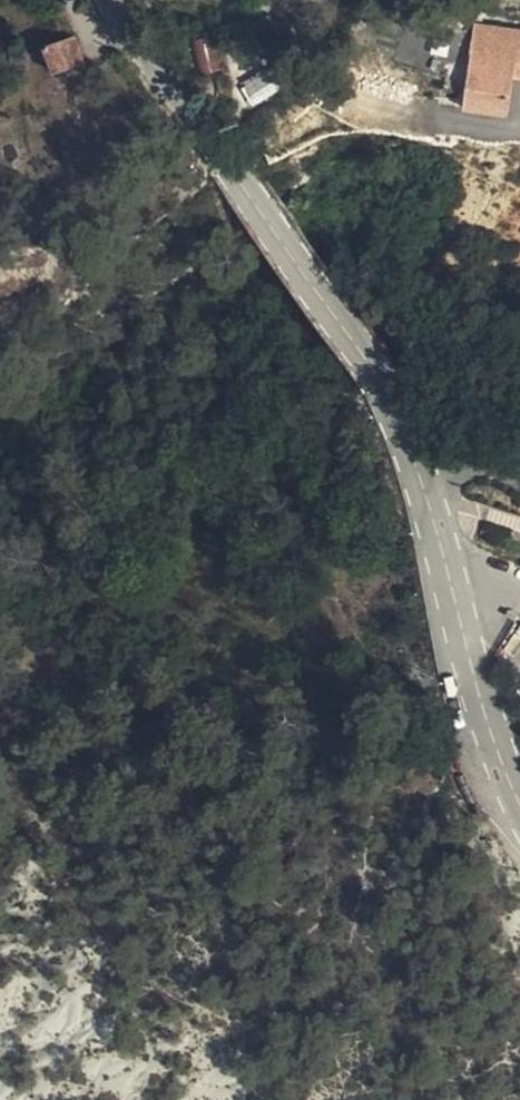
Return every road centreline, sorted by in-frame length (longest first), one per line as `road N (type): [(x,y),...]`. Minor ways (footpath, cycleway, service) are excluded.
road 1 (tertiary): [(422,481),(375,362),(137,36)]
road 2 (tertiary): [(519,810),(482,715),(422,481)]

